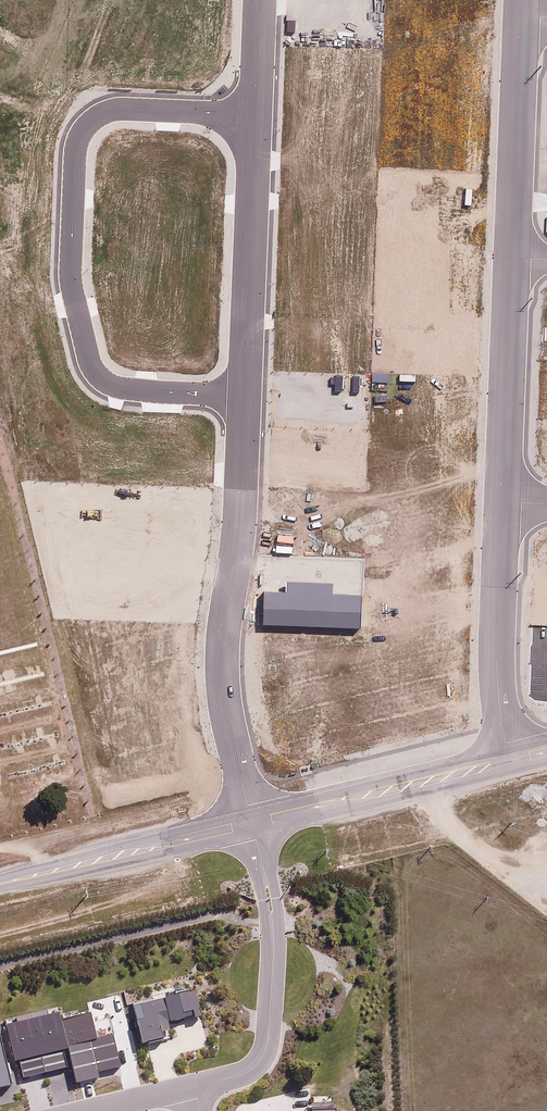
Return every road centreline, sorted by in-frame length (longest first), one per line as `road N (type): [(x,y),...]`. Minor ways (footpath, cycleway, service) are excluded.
road 1 (residential): [(256,115),(100,113),(76,144),(70,272),(89,362),(101,379),(118,388),(245,397)]
road 2 (residential): [(253,824),(230,726),(222,647),(240,522),(245,397)]
road 3 (residential): [(194,1086),(251,1069),(267,1044),(274,940),(253,824)]
road 4 (residential): [(245,397),(256,115)]
road 5 (residential): [(0,885),(253,824)]
road 6 (residential): [(504,503),(497,661),(509,756)]
road 7 (residential): [(511,259),(504,503)]
road 8 (residential): [(519,17),(511,259)]
road 9 (residential): [(253,824),(429,777)]
road 10 (unclassified): [(429,777),(436,805),(467,840),(546,899)]

